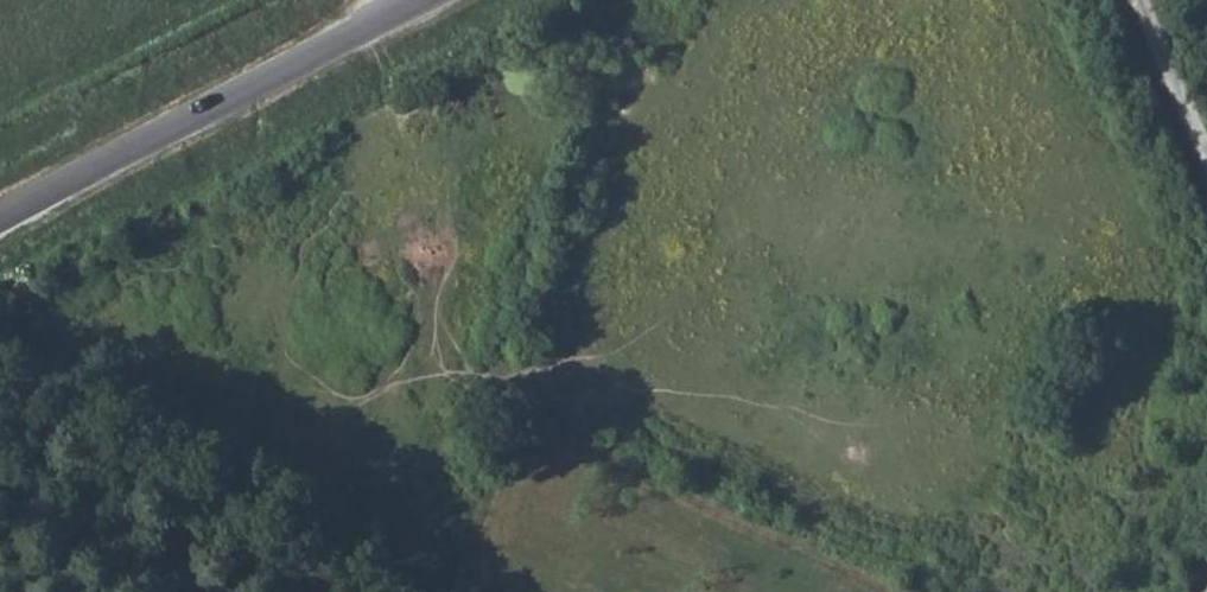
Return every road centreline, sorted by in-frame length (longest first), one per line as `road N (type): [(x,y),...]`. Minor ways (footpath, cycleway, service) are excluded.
road 1 (unclassified): [(431,0),(0,218)]
road 2 (unclassified): [(1143,0),(1206,149)]

